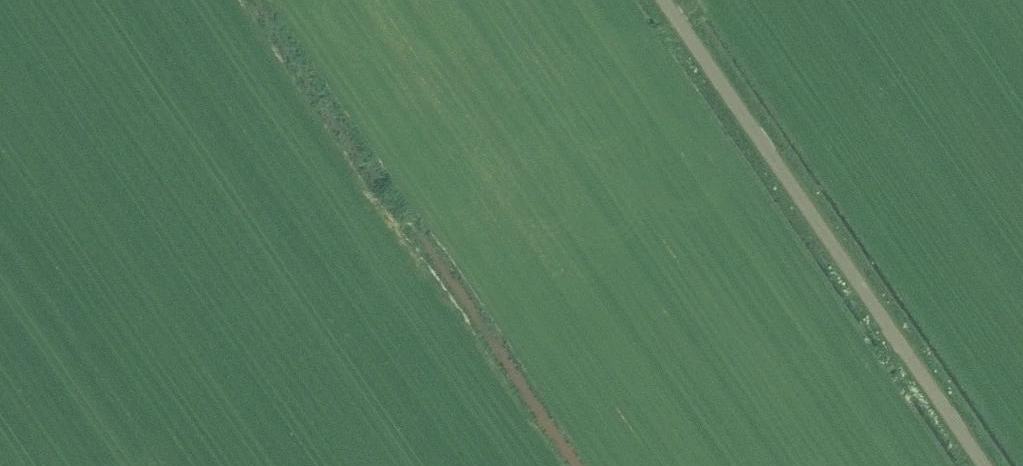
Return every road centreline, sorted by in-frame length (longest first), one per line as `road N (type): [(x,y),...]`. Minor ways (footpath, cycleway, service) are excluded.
road 1 (unclassified): [(666,0),(986,465)]

